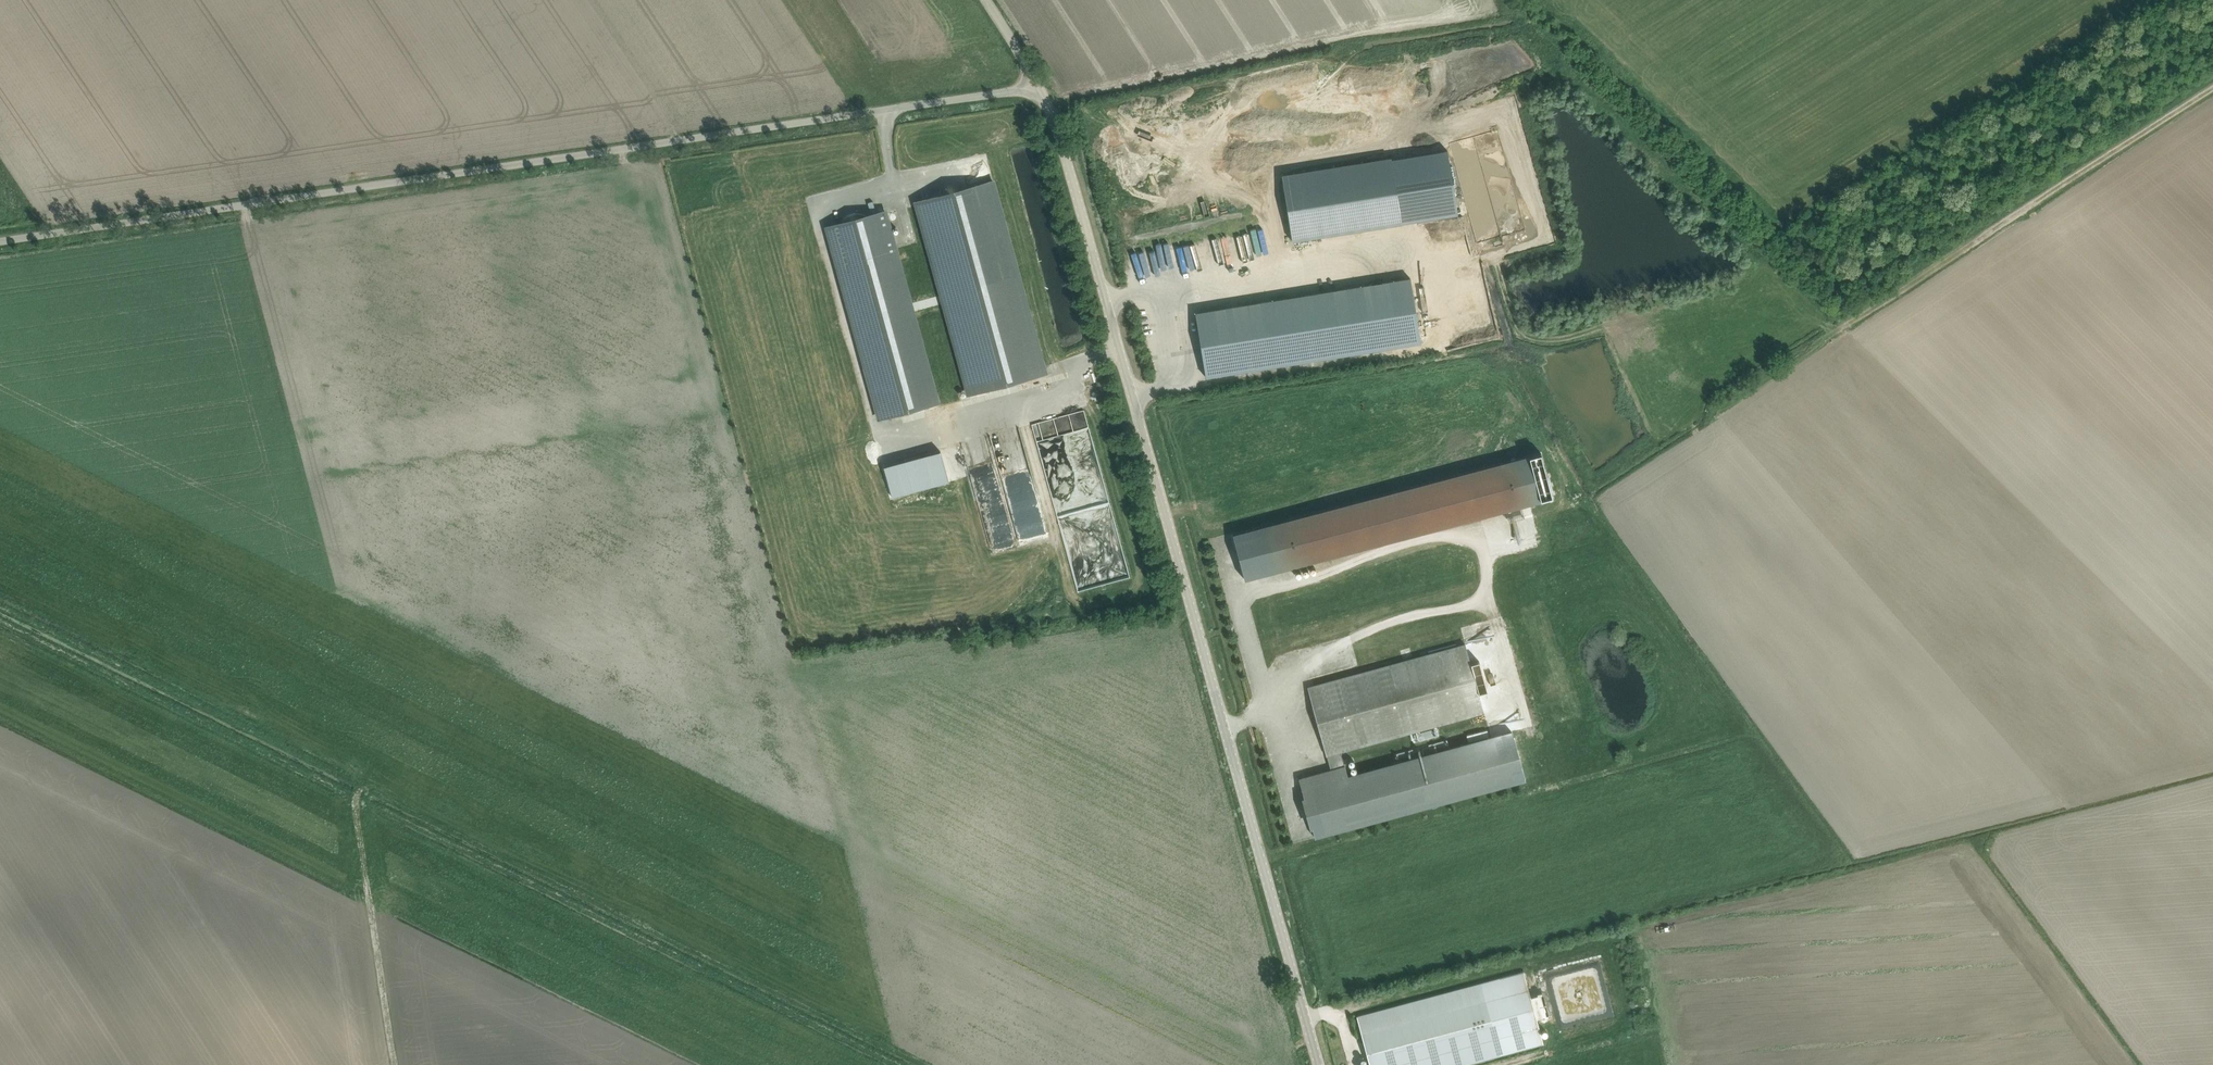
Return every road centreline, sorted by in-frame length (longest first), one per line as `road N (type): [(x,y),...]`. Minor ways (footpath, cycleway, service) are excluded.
road 1 (unclassified): [(0,241),(1040,87)]
road 2 (unclassified): [(1320,1064),(1040,87)]
road 3 (track): [(1852,323),(2212,87)]
road 4 (track): [(369,785),(362,822),(398,1064)]

